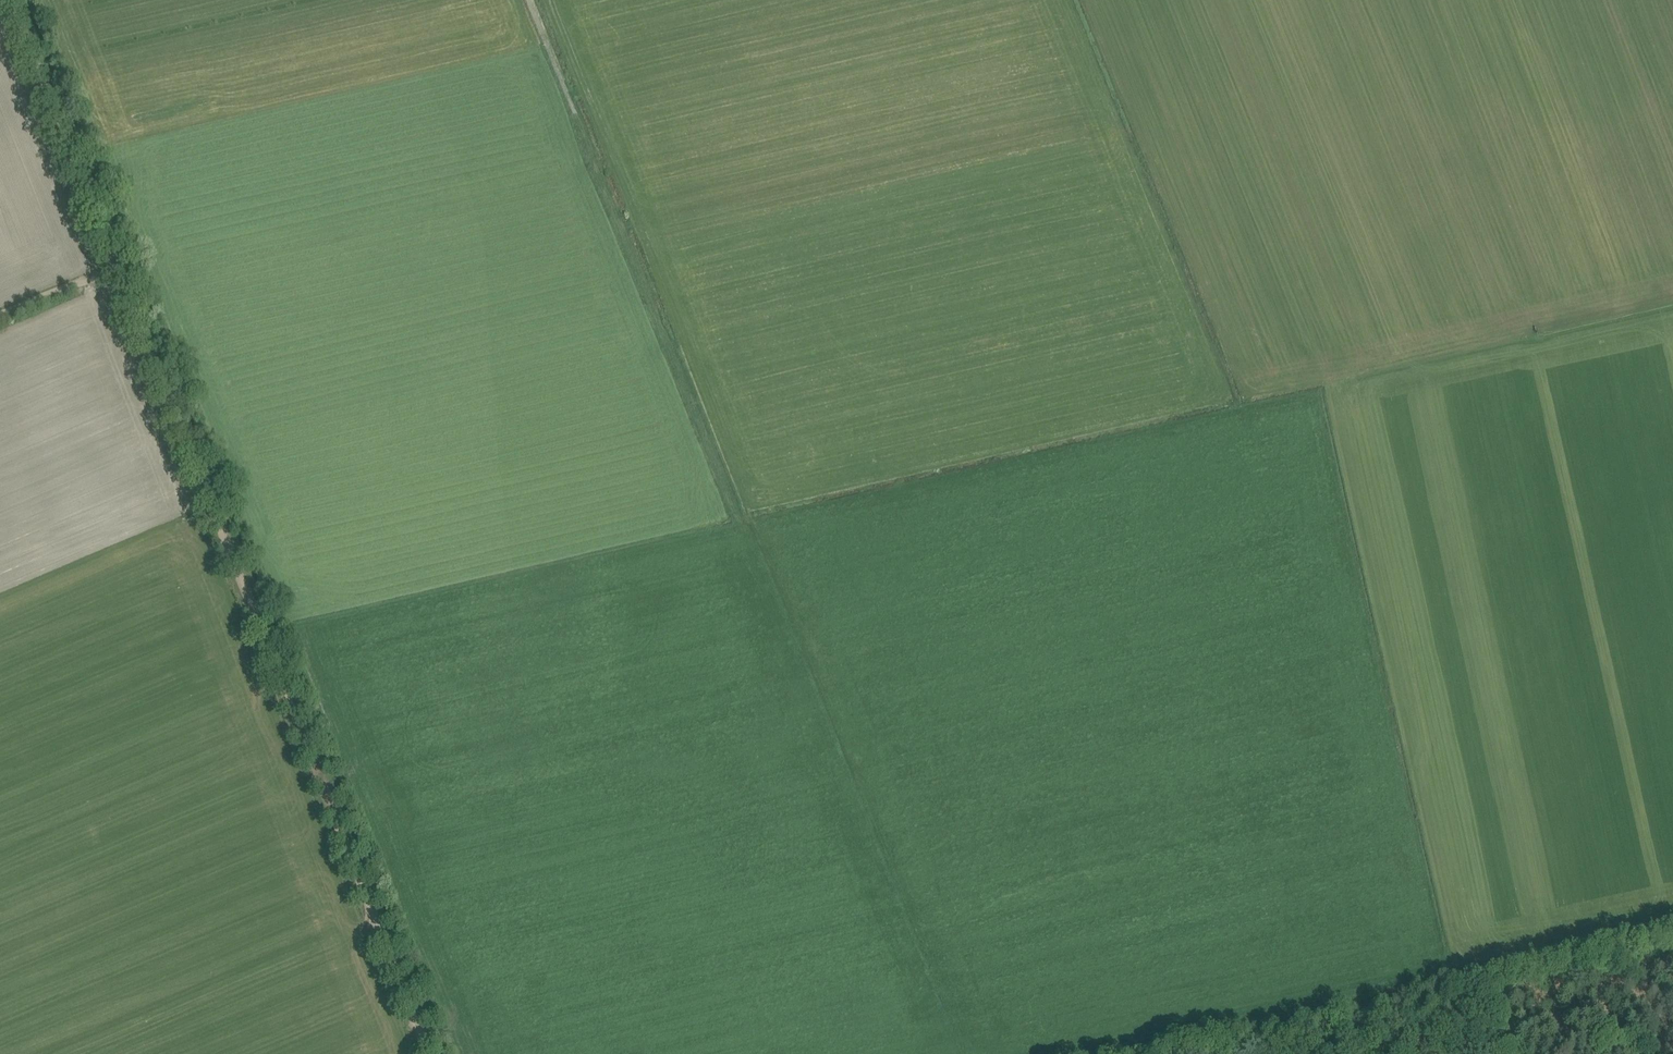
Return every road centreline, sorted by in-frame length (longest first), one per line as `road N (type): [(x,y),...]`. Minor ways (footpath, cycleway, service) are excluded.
road 1 (track): [(124,261),(435,1053)]
road 2 (track): [(683,369),(532,0)]
road 3 (track): [(17,0),(124,261)]
road 4 (track): [(0,316),(124,261)]

